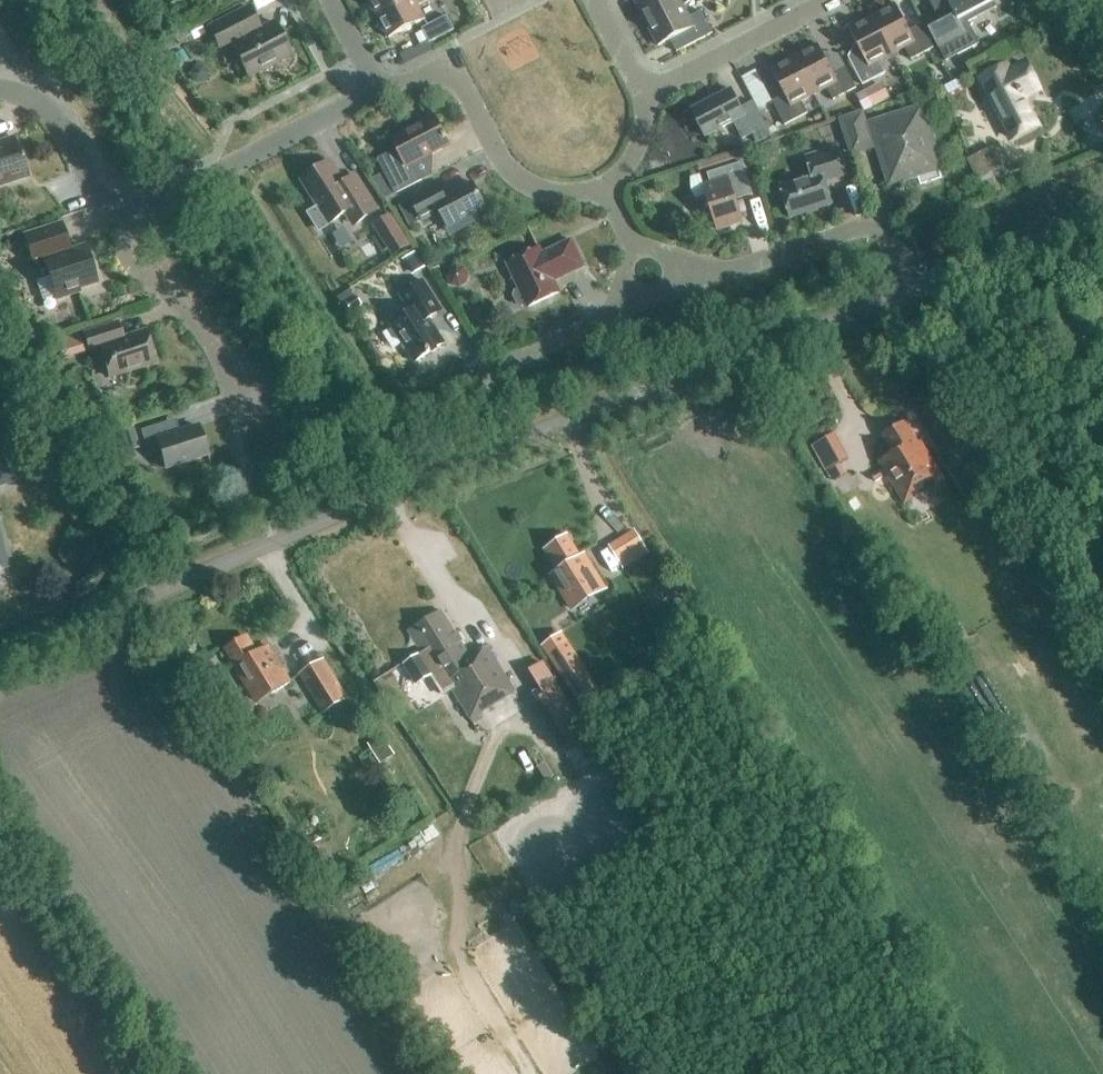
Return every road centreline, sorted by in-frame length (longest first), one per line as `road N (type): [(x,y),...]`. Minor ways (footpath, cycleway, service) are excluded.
road 1 (residential): [(0,658),(514,440),(909,291)]
road 2 (residential): [(605,187),(563,193),(520,179),(451,62),(405,85),(374,84)]
road 3 (residential): [(374,84),(348,105),(167,199),(126,208)]
road 4 (residential): [(704,278),(875,225),(909,291)]
road 5 (residential): [(246,398),(190,317),(130,263),(126,208)]
road 6 (residential): [(644,97),(830,0)]
road 7 (residential): [(909,291),(1102,217)]
road 8 (residential): [(126,208),(93,189),(50,113),(0,90)]
road 9 (residential): [(498,376),(510,362),(622,307)]

